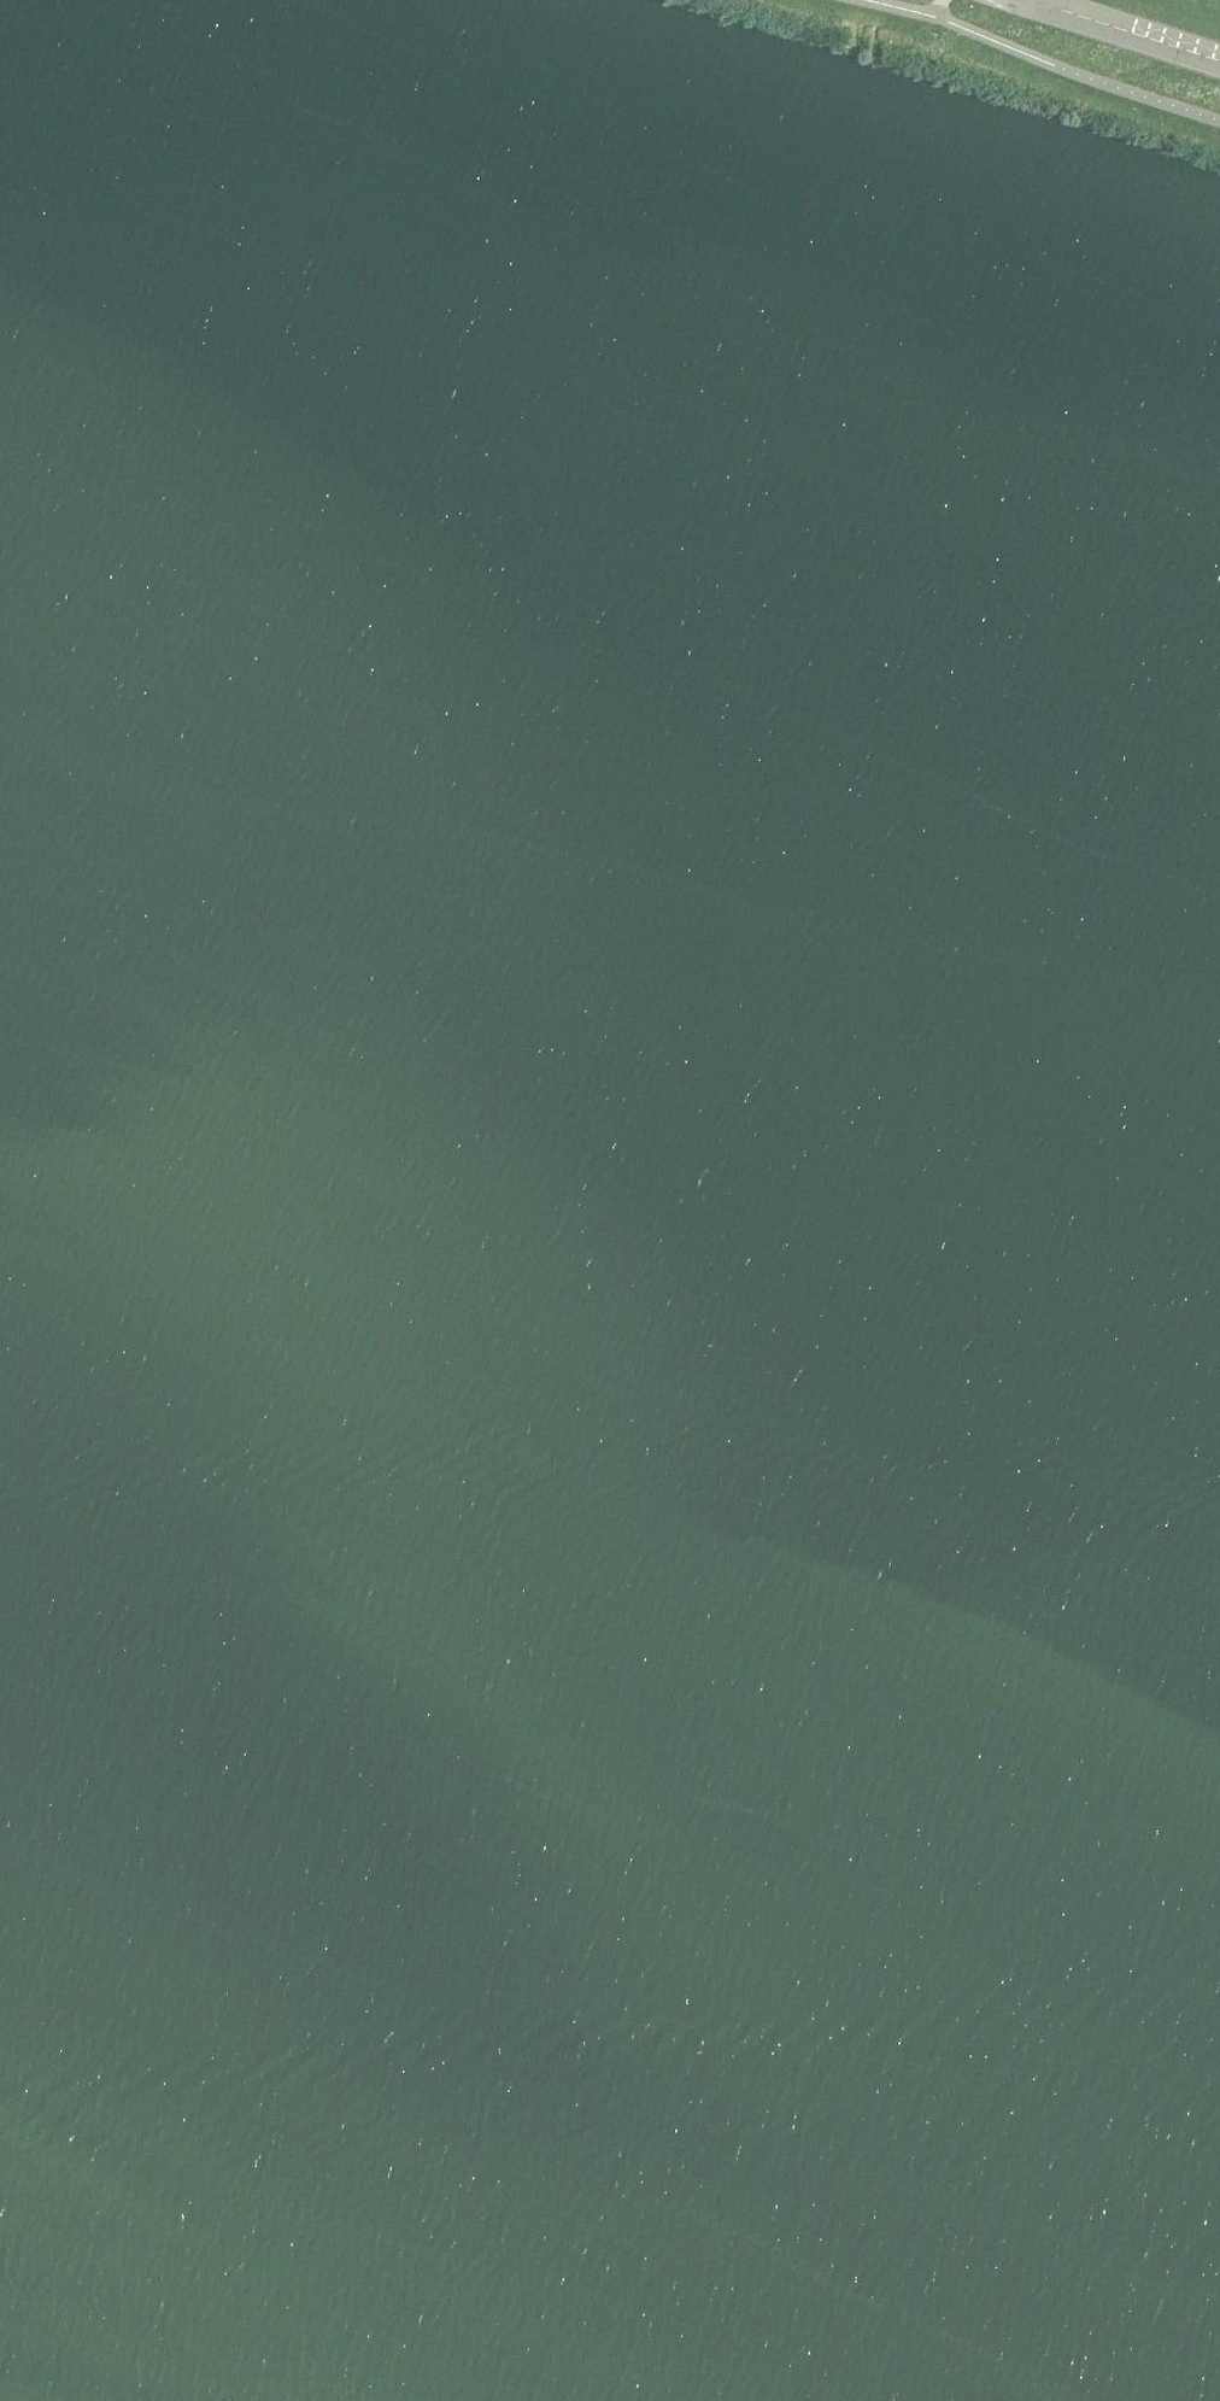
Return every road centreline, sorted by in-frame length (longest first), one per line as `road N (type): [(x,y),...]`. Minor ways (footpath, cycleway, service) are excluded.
road 1 (tertiary): [(1219,66),(1015,0)]

